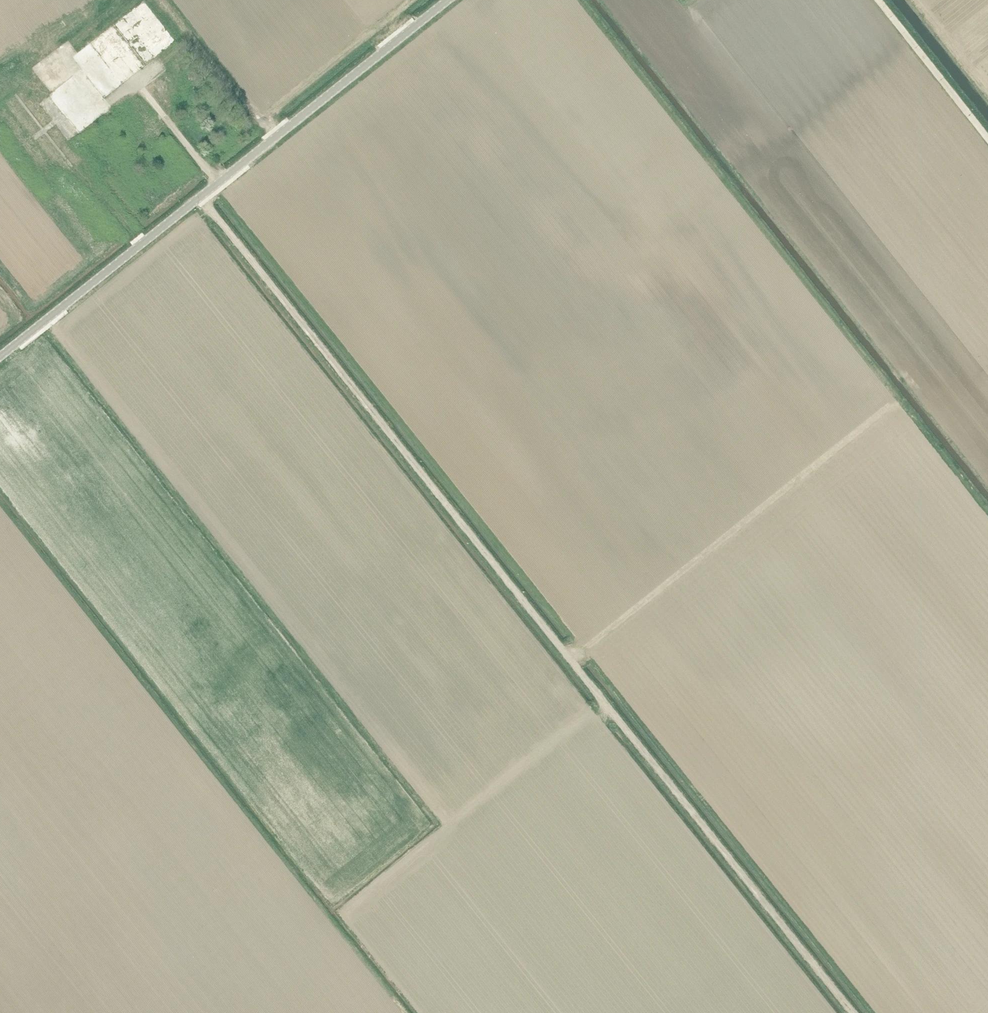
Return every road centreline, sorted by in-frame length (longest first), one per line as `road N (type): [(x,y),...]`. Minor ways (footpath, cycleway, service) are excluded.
road 1 (track): [(853,1012),(201,198)]
road 2 (unclassified): [(0,357),(449,0)]

